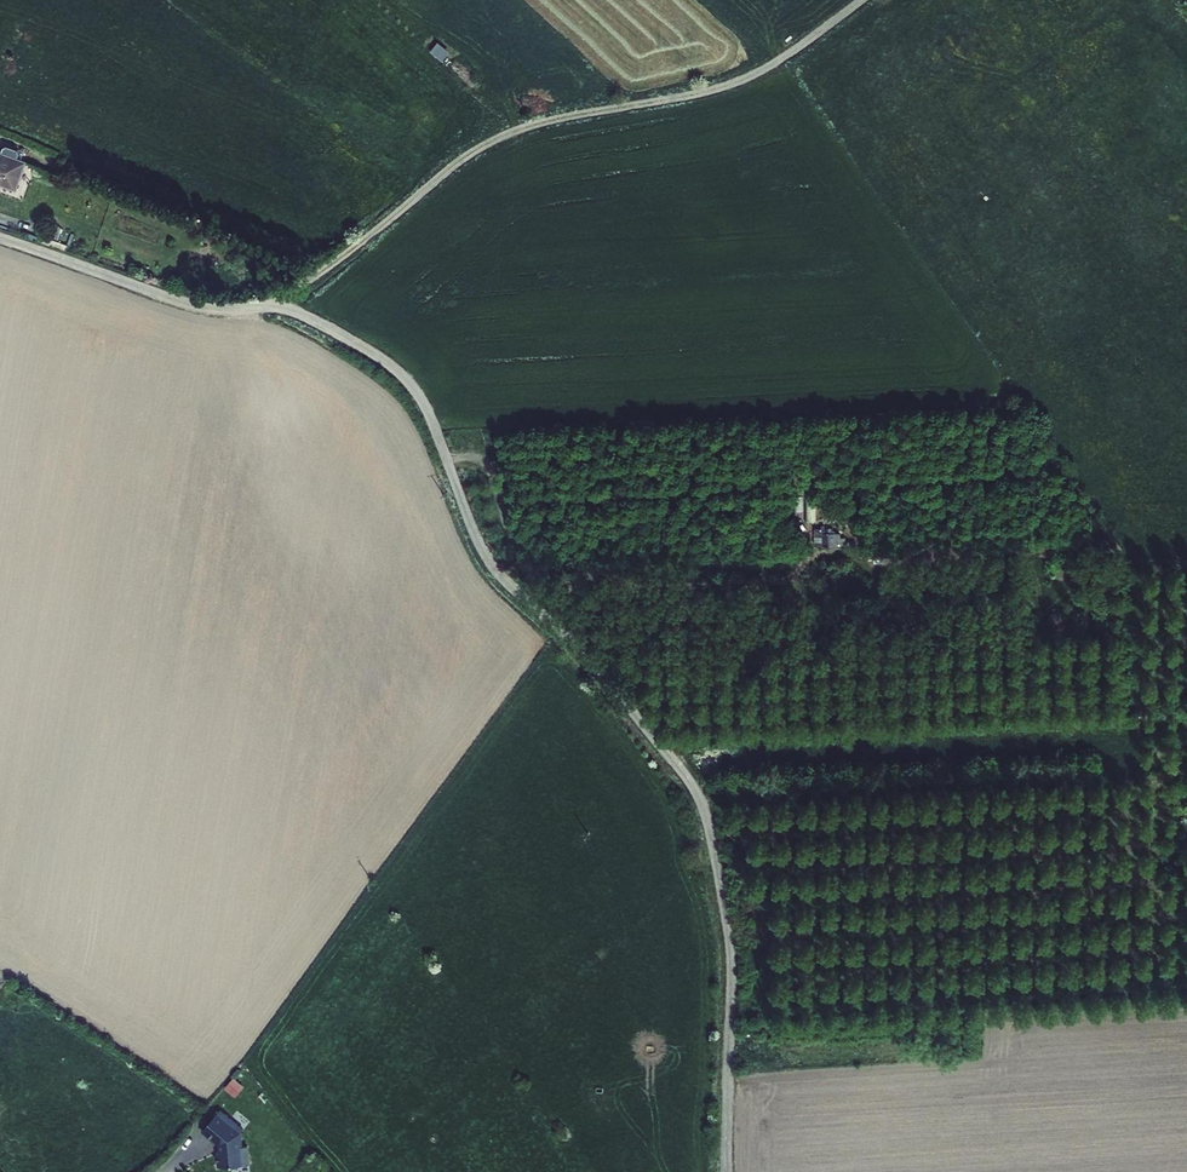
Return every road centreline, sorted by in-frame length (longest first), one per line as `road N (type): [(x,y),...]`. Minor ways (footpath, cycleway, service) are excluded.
road 1 (track): [(268,301),(399,372),(435,428),(490,574),(693,784),(731,918),(727,1171)]
road 2 (track): [(268,301),(306,285),(480,149),(571,114),(668,103),(764,68),(855,0)]
road 3 (unclassified): [(0,238),(193,305),(268,301)]

